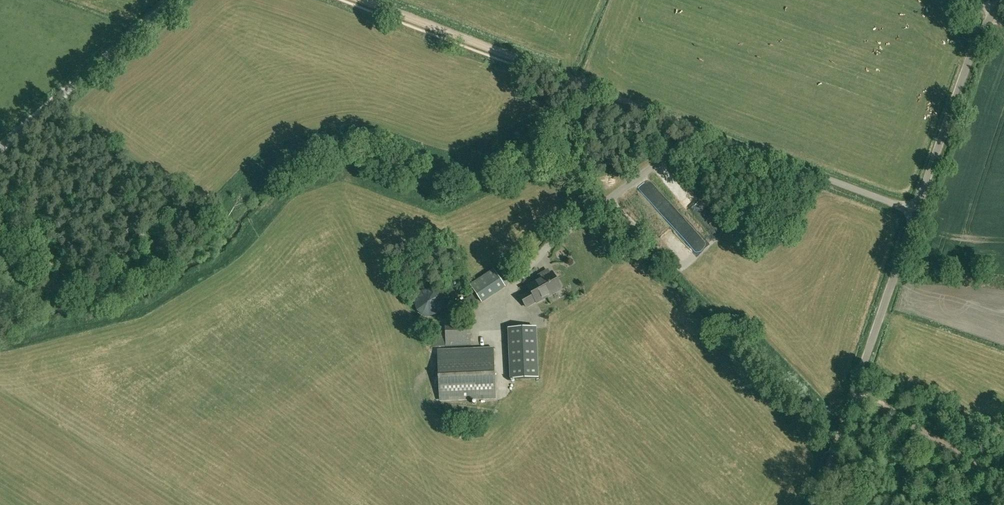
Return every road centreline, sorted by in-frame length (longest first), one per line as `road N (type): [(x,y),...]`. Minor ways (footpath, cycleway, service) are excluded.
road 1 (track): [(694,132),(350,0)]
road 2 (unclassified): [(815,504),(916,213)]
road 3 (unclassified): [(916,213),(694,132)]
road 4 (unclassified): [(0,152),(175,0)]
road 5 (unclassified): [(916,213),(972,53),(1003,0)]
road 6 (track): [(855,392),(1003,491)]

